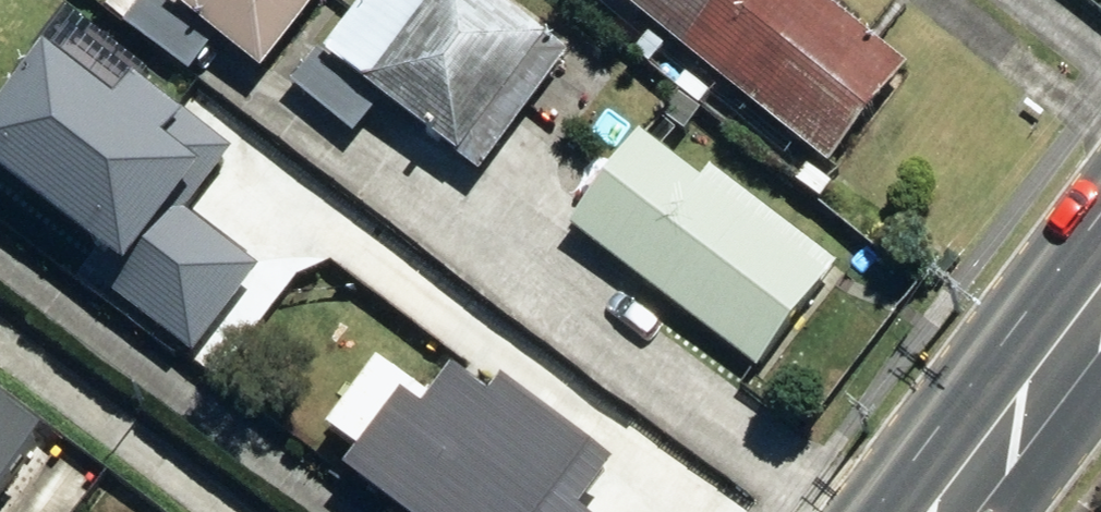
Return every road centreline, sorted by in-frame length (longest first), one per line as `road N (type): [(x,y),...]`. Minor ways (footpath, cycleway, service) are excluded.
road 1 (secondary): [(1100,321),(955,511)]

